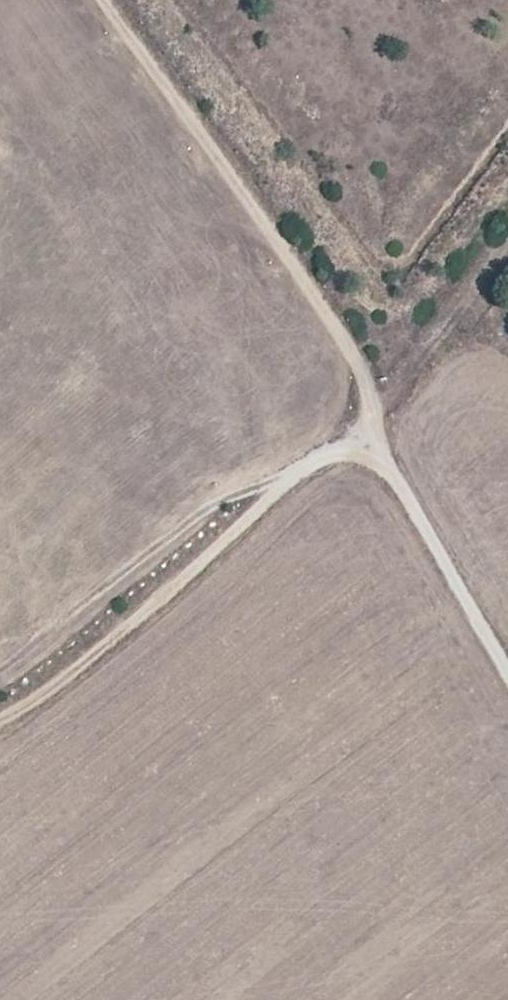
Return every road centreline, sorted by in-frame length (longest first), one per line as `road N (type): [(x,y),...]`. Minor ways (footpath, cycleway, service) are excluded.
road 1 (track): [(376,417),(359,353),(124,0)]
road 2 (track): [(0,717),(19,709),(258,503),(376,417)]
road 3 (track): [(376,417),(507,668)]
road 4 (track): [(376,417),(507,275)]

